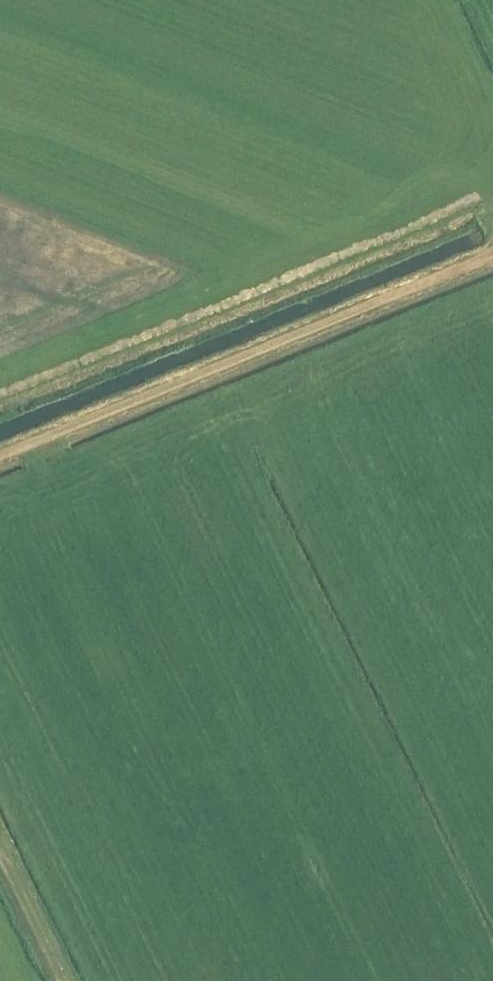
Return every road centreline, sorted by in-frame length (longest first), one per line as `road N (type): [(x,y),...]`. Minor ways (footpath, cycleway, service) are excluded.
road 1 (track): [(0,445),(492,244)]
road 2 (track): [(59,980),(0,860)]

